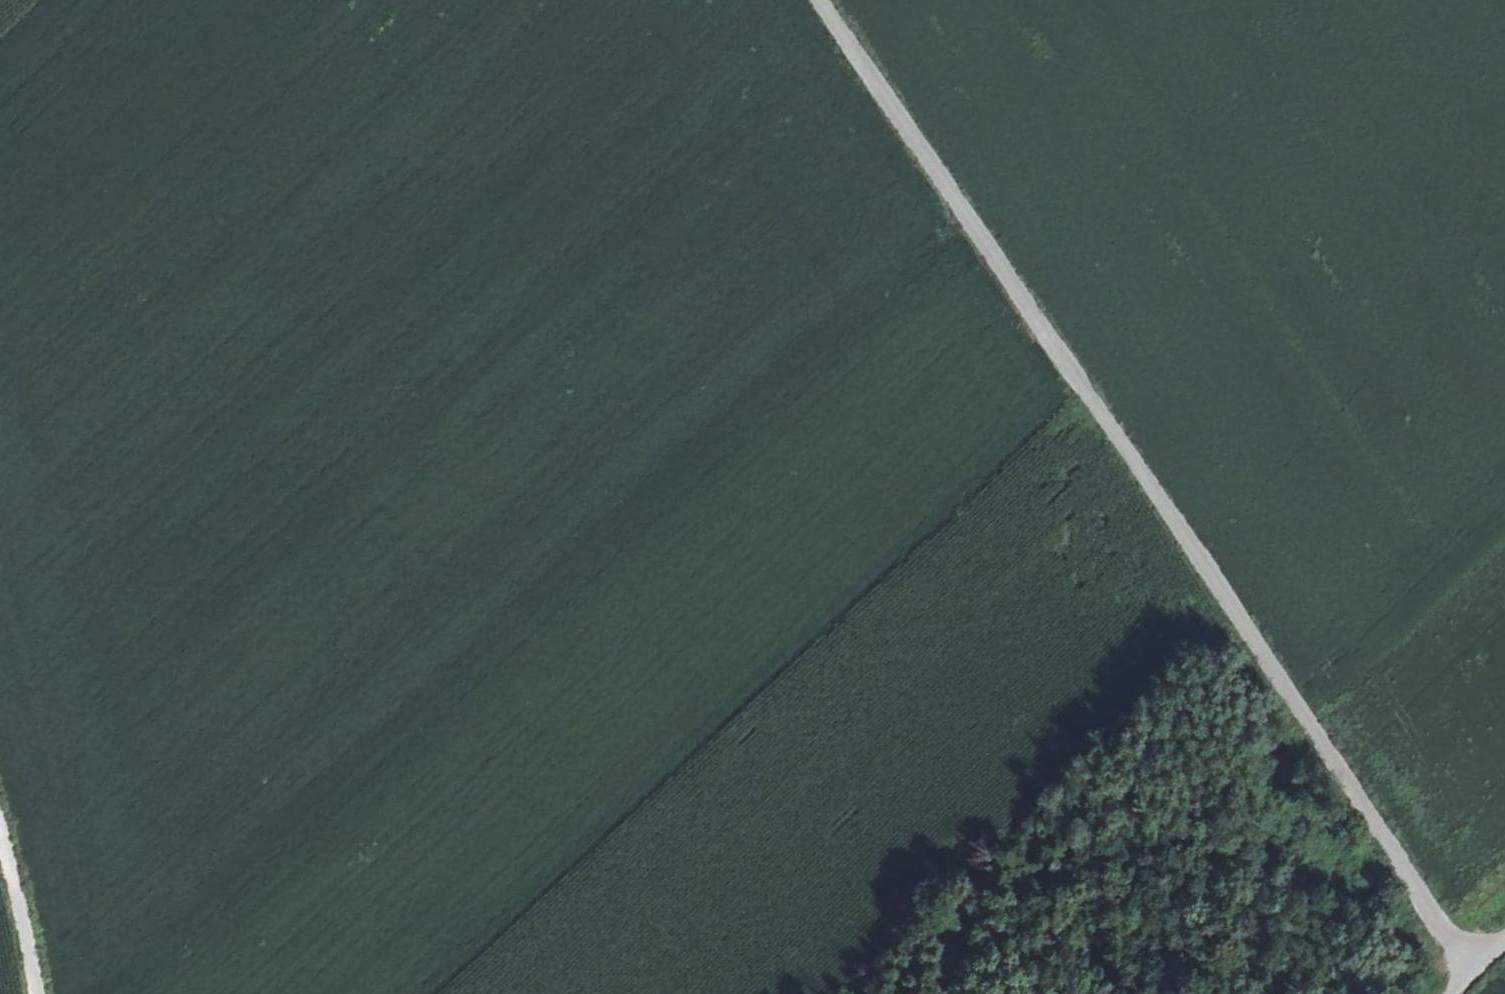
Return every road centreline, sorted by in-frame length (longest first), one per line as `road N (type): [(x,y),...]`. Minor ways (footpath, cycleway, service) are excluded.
road 1 (track): [(815,0),(1068,387),(1478,966),(1504,942)]
road 2 (track): [(37,993),(0,829)]

